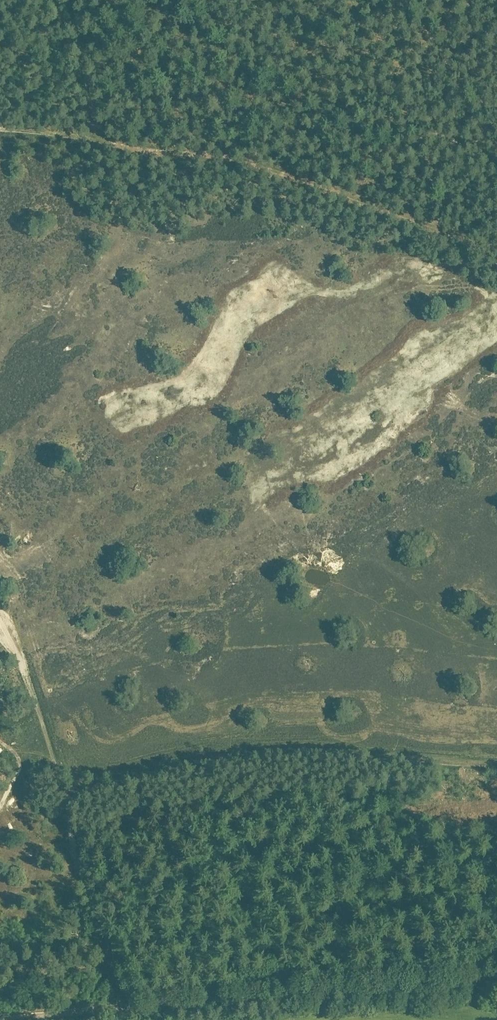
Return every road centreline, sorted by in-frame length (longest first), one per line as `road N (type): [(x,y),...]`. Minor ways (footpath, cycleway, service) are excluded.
road 1 (track): [(496,973),(14,1019)]

